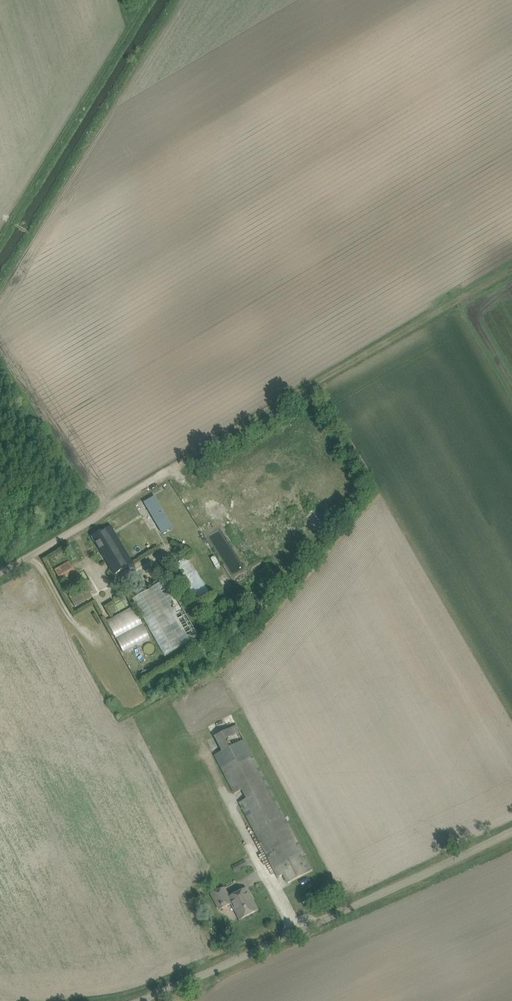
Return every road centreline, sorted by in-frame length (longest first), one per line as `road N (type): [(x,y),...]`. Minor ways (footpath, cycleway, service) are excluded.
road 1 (track): [(0,572),(511,266)]
road 2 (unclassified): [(142,1000),(511,831)]
road 3 (track): [(125,0),(134,26),(0,245)]

